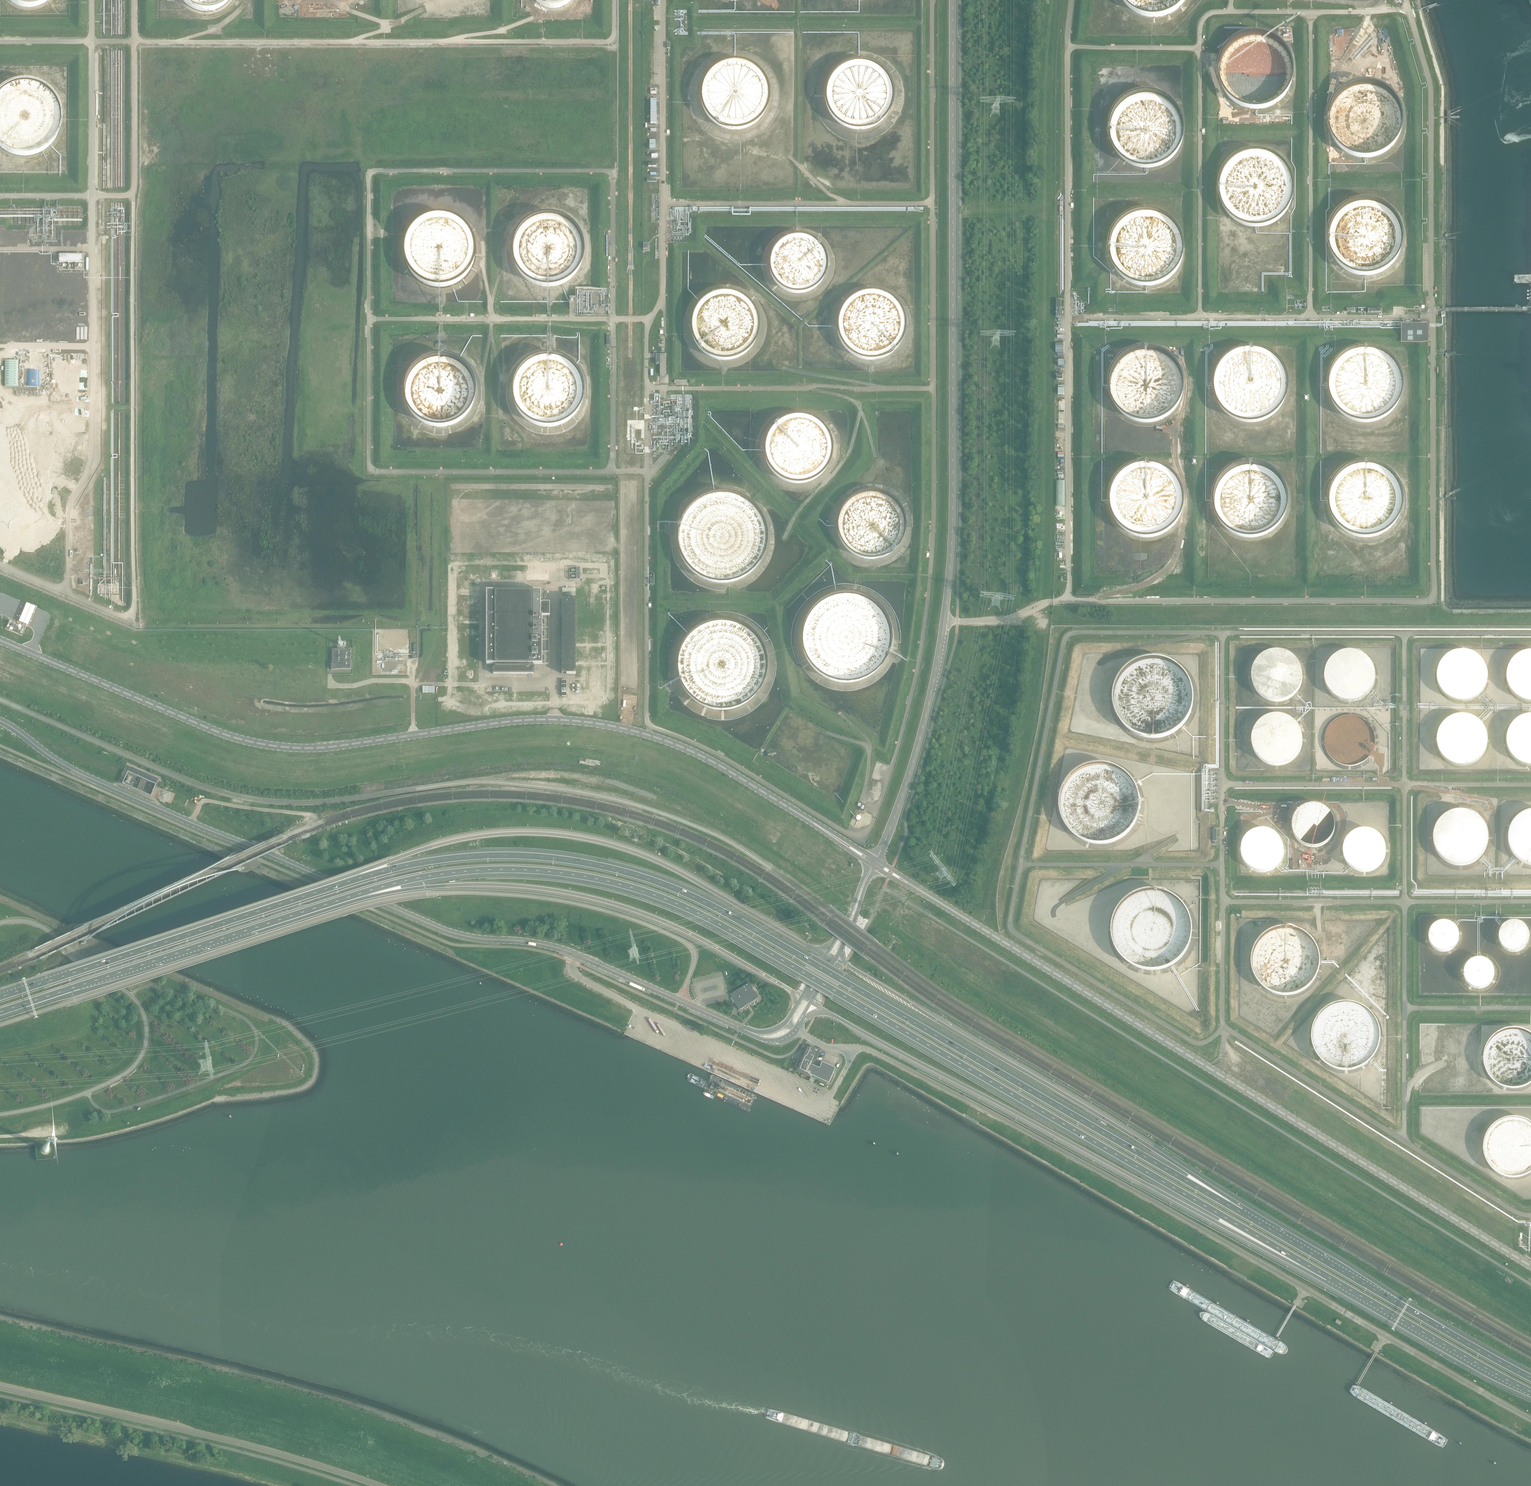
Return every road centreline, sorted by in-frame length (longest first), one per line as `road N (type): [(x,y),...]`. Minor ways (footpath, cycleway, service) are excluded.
road 1 (motorway): [(350,898),(436,875),(512,869),(596,878),(677,904),(1328,1277)]
road 2 (motorway): [(1241,1212),(755,931),(649,880),(578,861),(509,856),(439,860),(334,887)]
road 3 (unclassified): [(875,863),(707,759),(637,732),(537,720),(328,747),(277,746),(221,733),(0,640)]
road 4 (unclassified): [(875,863),(925,724),(952,551),(953,0)]
road 5 (unclassified): [(1530,1419),(975,1104),(868,1049),(824,1046),(796,1029)]
road 6 (unclassified): [(680,1001),(563,949),(443,930),(87,777),(0,720)]
road 7 (unclassified): [(1530,1266),(906,881)]
road 8 (unclassified): [(680,1001),(696,956),(682,941),(597,908),(471,892),(374,903),(119,986)]
road 9 (motorway): [(811,1002),(1328,1277)]
road 10 (motorway): [(827,954),(671,868),(563,835),(455,840),(334,887)]
road 11 (motorway): [(1241,1212),(1111,1123),(836,959)]
road 12 (motorway): [(350,898),(471,884),(583,895),(691,934),(802,996)]
road 13 (unclassified): [(385,1485),(0,1385)]
road 14 (motorway): [(0,1012),(350,898)]
road 15 (motorway): [(334,887),(0,998)]
road 16 (motorway): [(1530,1379),(1241,1212)]
road 17 (unclassified): [(0,1115),(76,1097),(134,1067),(146,1023),(119,986)]
road 18 (motorway): [(1328,1277),(1530,1392)]
road 19 (unclassified): [(119,986),(41,926),(0,923)]
road 20 (unclassified): [(119,986),(0,1025)]

